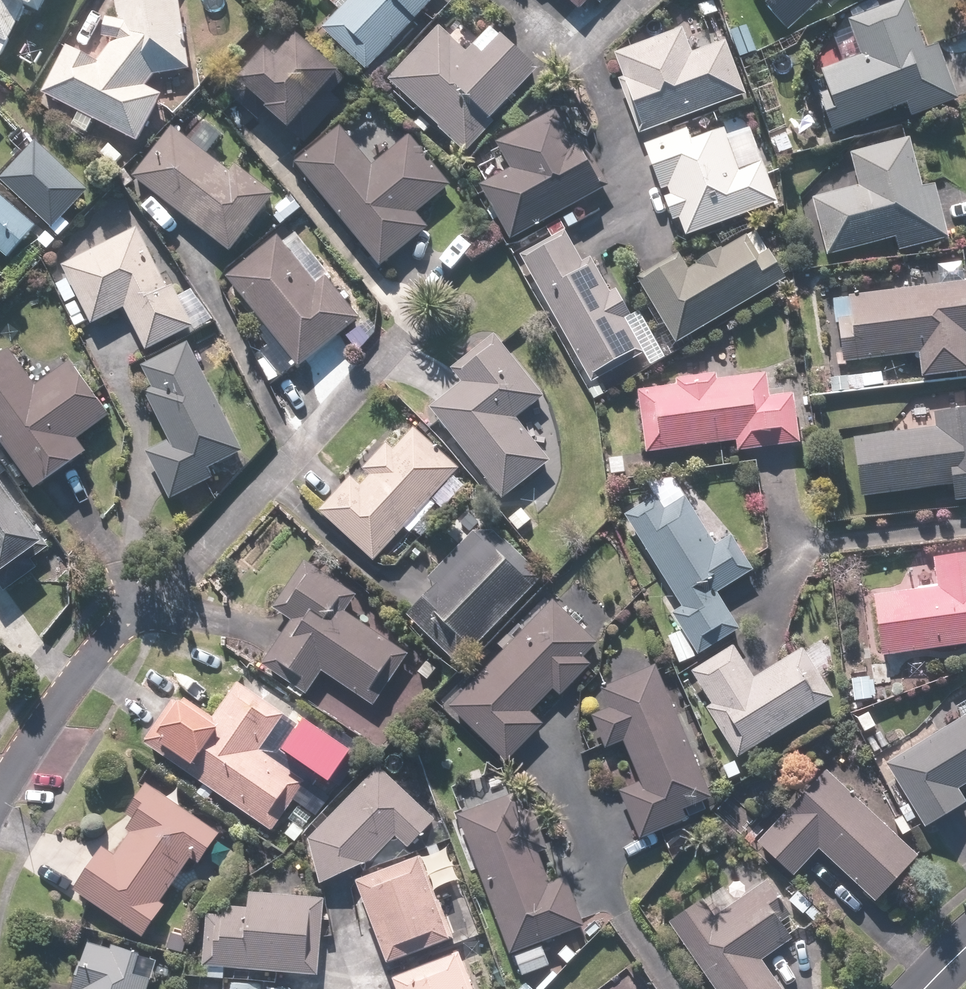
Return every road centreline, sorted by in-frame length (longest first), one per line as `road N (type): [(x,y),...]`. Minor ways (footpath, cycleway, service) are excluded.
road 1 (residential): [(0,794),(134,613)]

